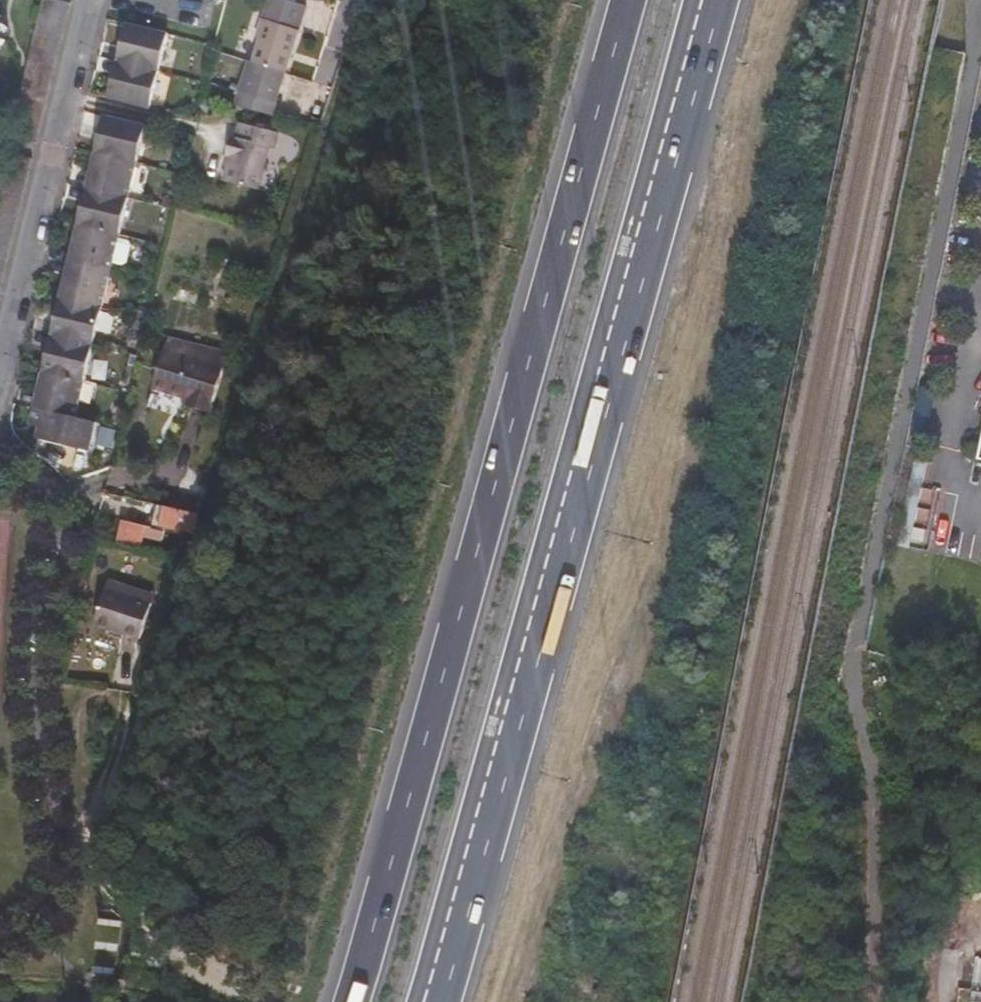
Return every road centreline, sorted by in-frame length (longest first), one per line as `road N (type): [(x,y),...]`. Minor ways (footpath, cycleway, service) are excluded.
road 1 (motorway): [(435,1001),(715,0)]
road 2 (motorway): [(623,0),(353,1001)]
road 3 (track): [(507,1001),(554,844),(650,591),(717,321),(758,82)]
road 4 (residential): [(0,474),(22,480),(47,507),(56,541),(39,717),(67,867),(52,901),(0,943)]
road 5 (residential): [(92,0),(0,379)]
road 6 (track): [(68,98),(191,127)]

